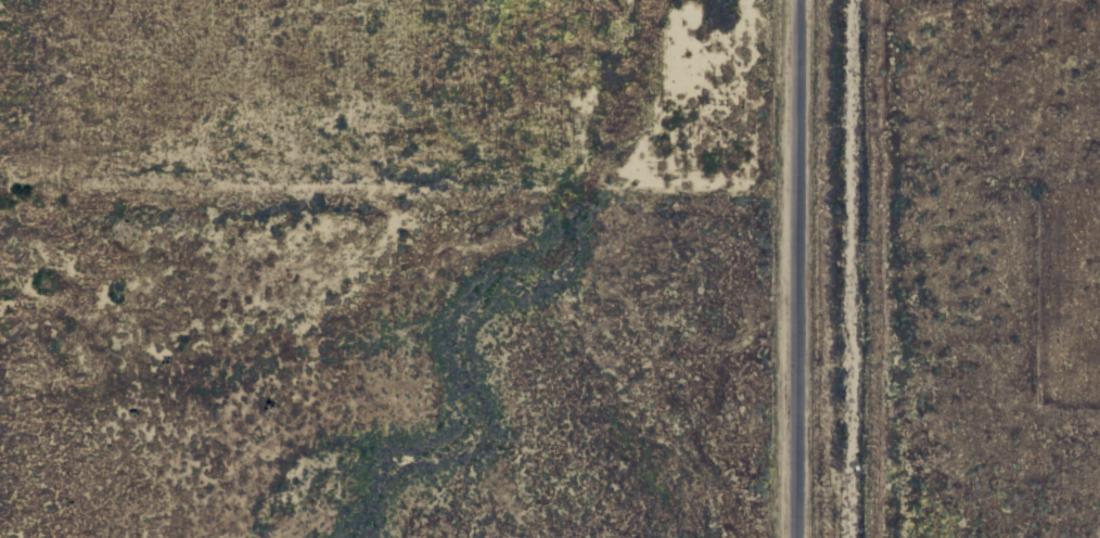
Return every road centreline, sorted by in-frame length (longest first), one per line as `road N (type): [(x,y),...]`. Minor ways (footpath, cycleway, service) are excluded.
road 1 (residential): [(853,0),(850,537)]
road 2 (residential): [(791,537),(792,0)]

